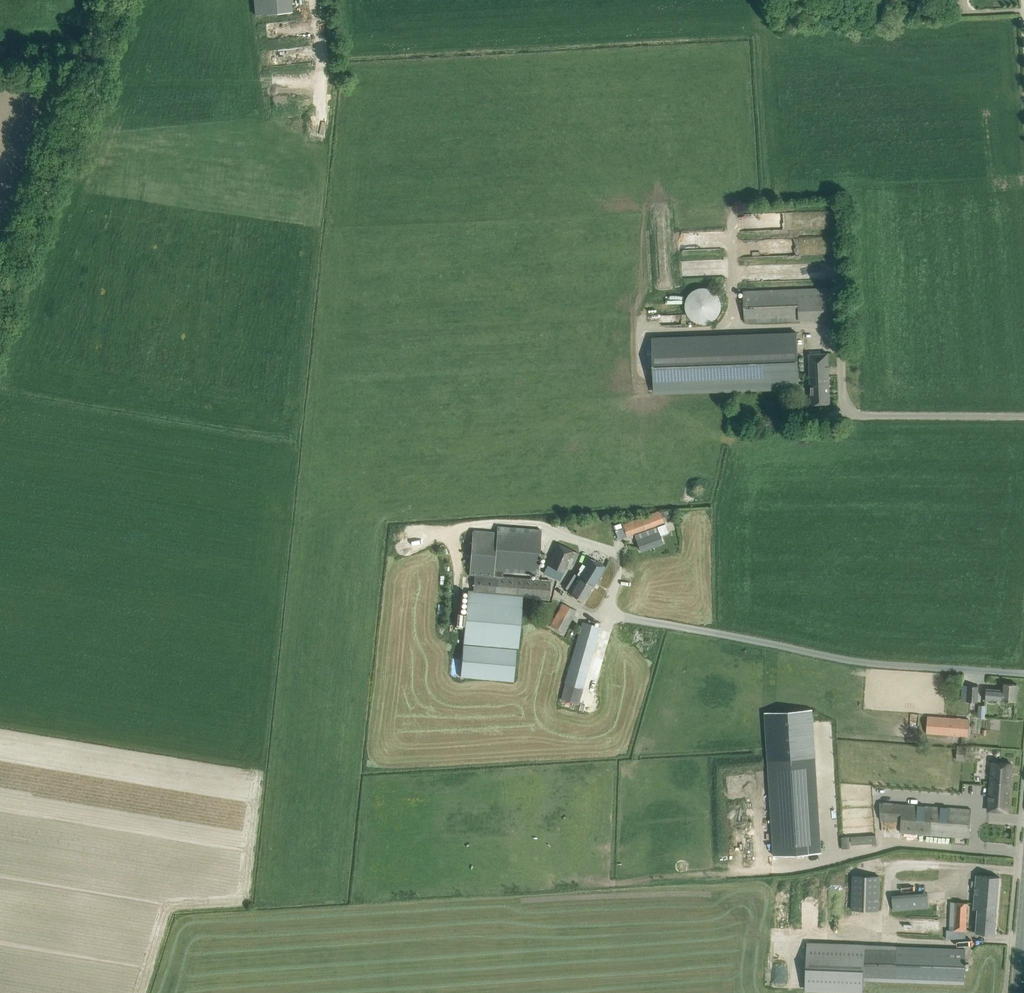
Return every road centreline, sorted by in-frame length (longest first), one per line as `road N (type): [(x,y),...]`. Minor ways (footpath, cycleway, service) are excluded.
road 1 (track): [(121,0),(0,301)]

